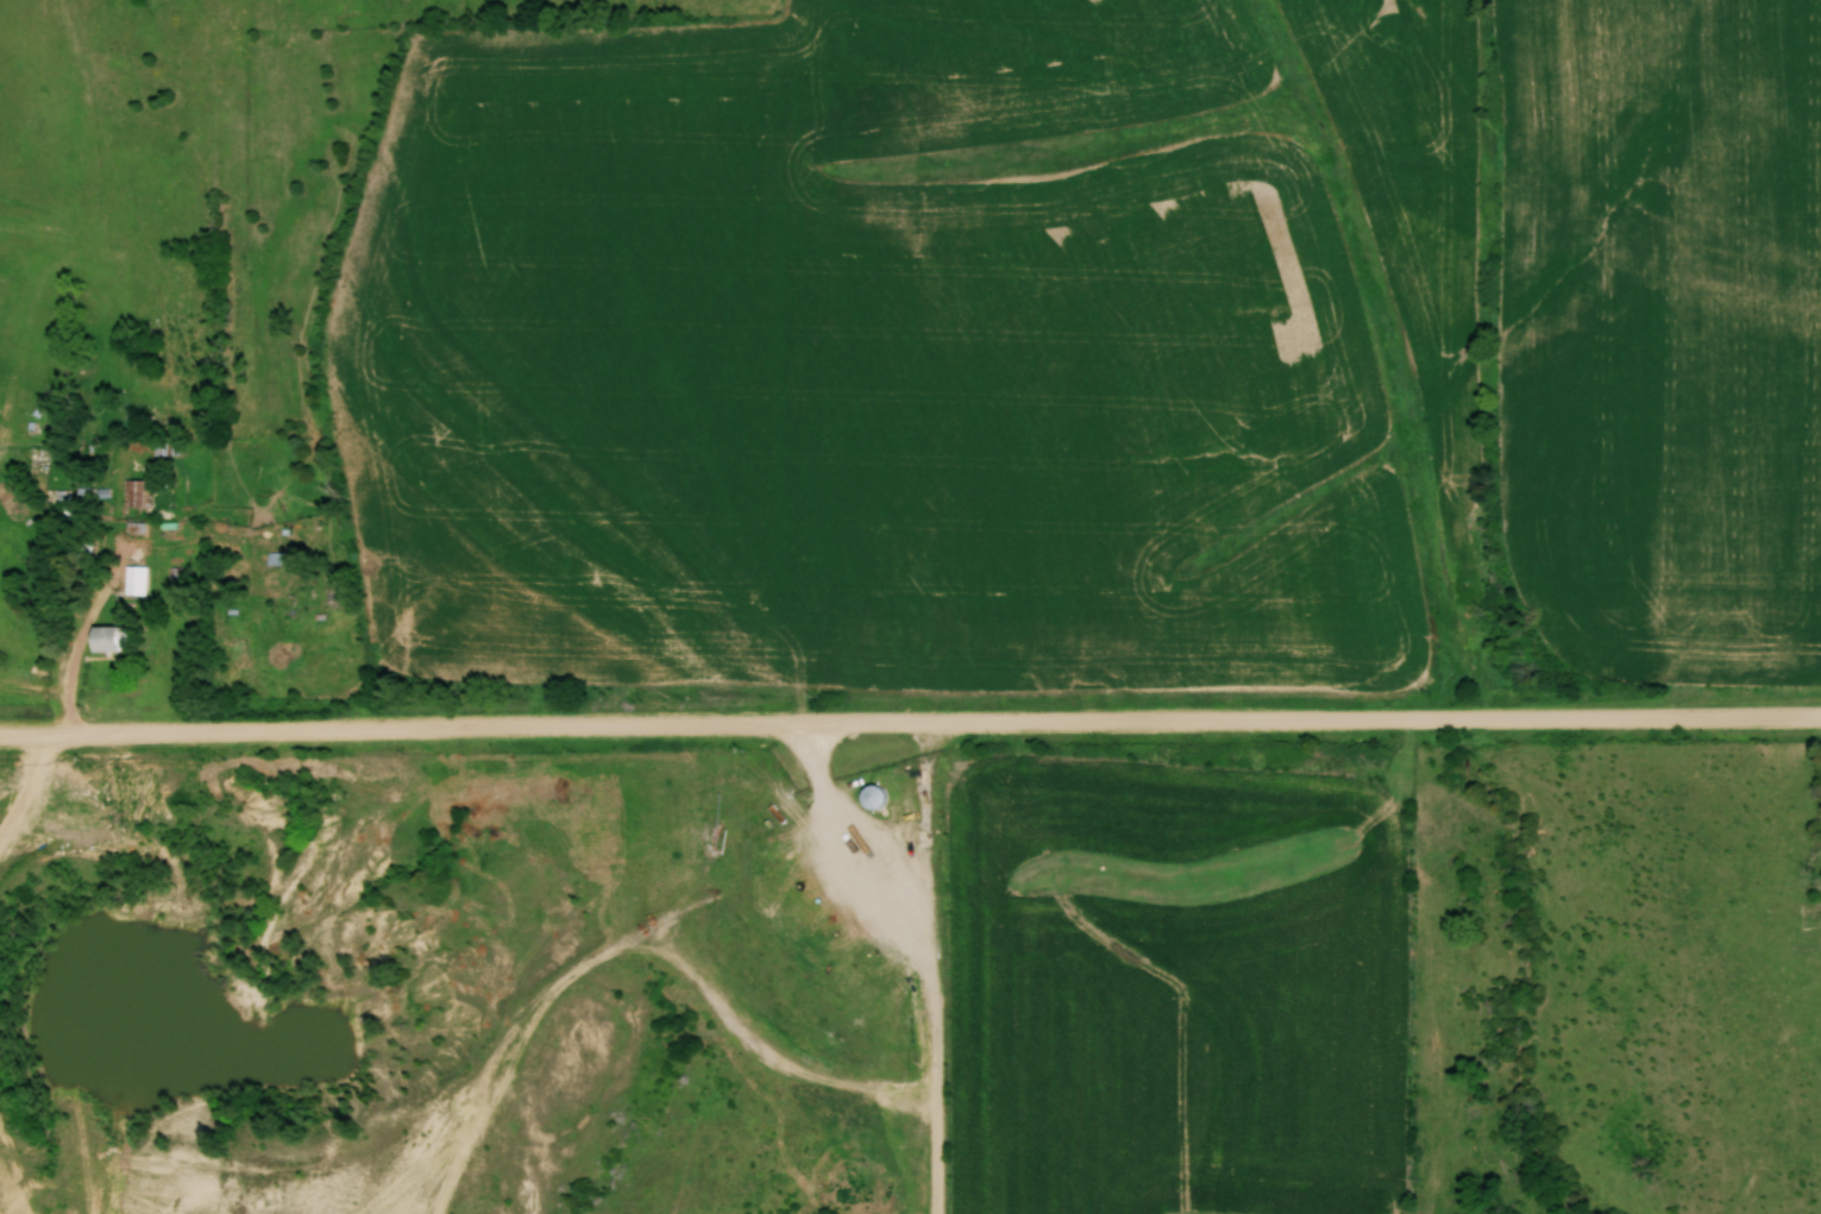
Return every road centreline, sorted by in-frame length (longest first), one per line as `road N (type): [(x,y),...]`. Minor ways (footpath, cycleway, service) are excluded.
road 1 (residential): [(1820,711),(0,732)]

